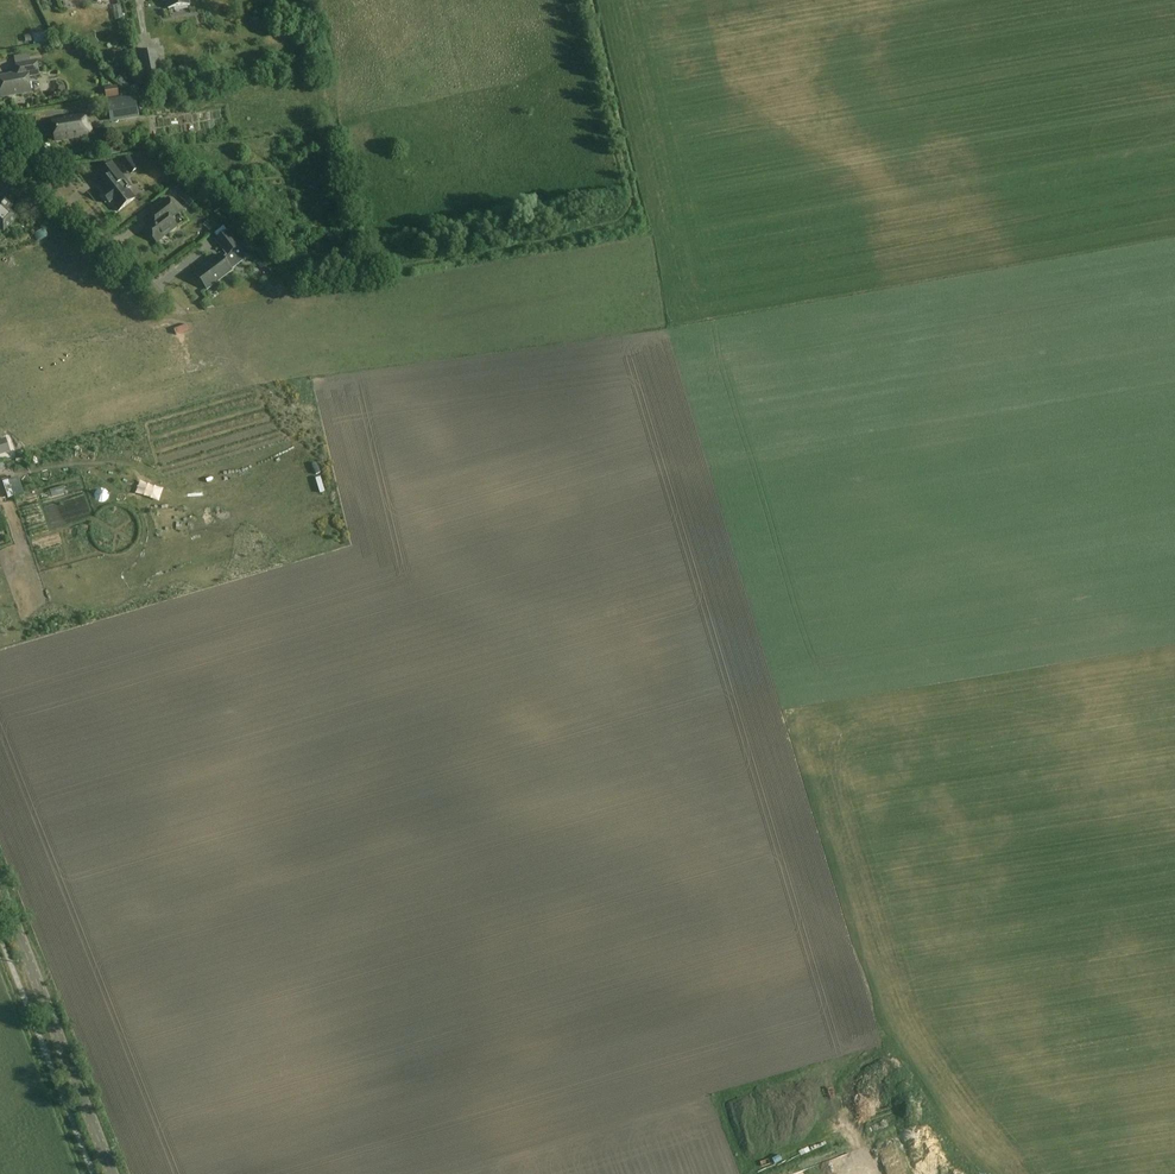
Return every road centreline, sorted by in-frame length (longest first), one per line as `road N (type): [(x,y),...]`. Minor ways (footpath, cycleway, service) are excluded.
road 1 (tertiary): [(112,1173),(0,889)]
road 2 (residential): [(187,313),(0,142)]

